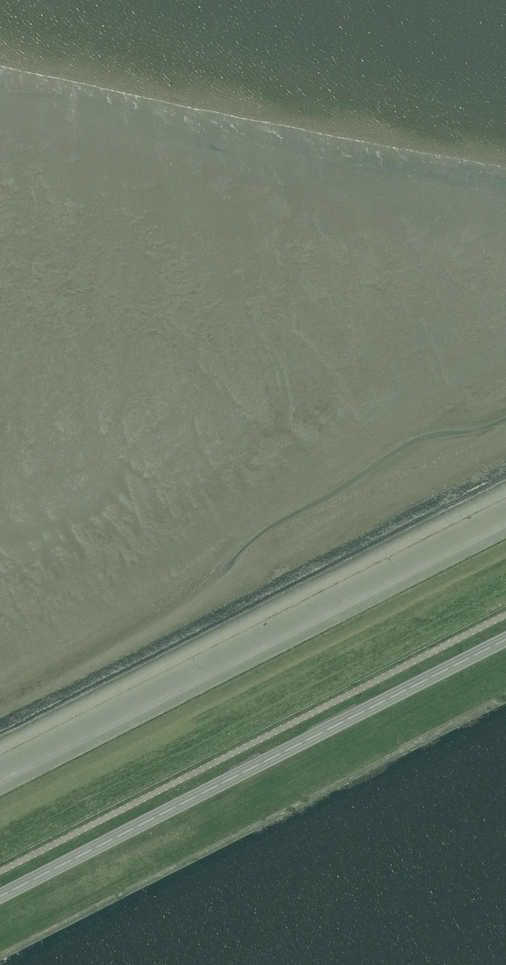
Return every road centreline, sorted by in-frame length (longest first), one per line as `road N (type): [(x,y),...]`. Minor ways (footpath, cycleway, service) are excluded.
road 1 (unclassified): [(0,870),(505,613)]
road 2 (trunk): [(505,642),(0,895)]

